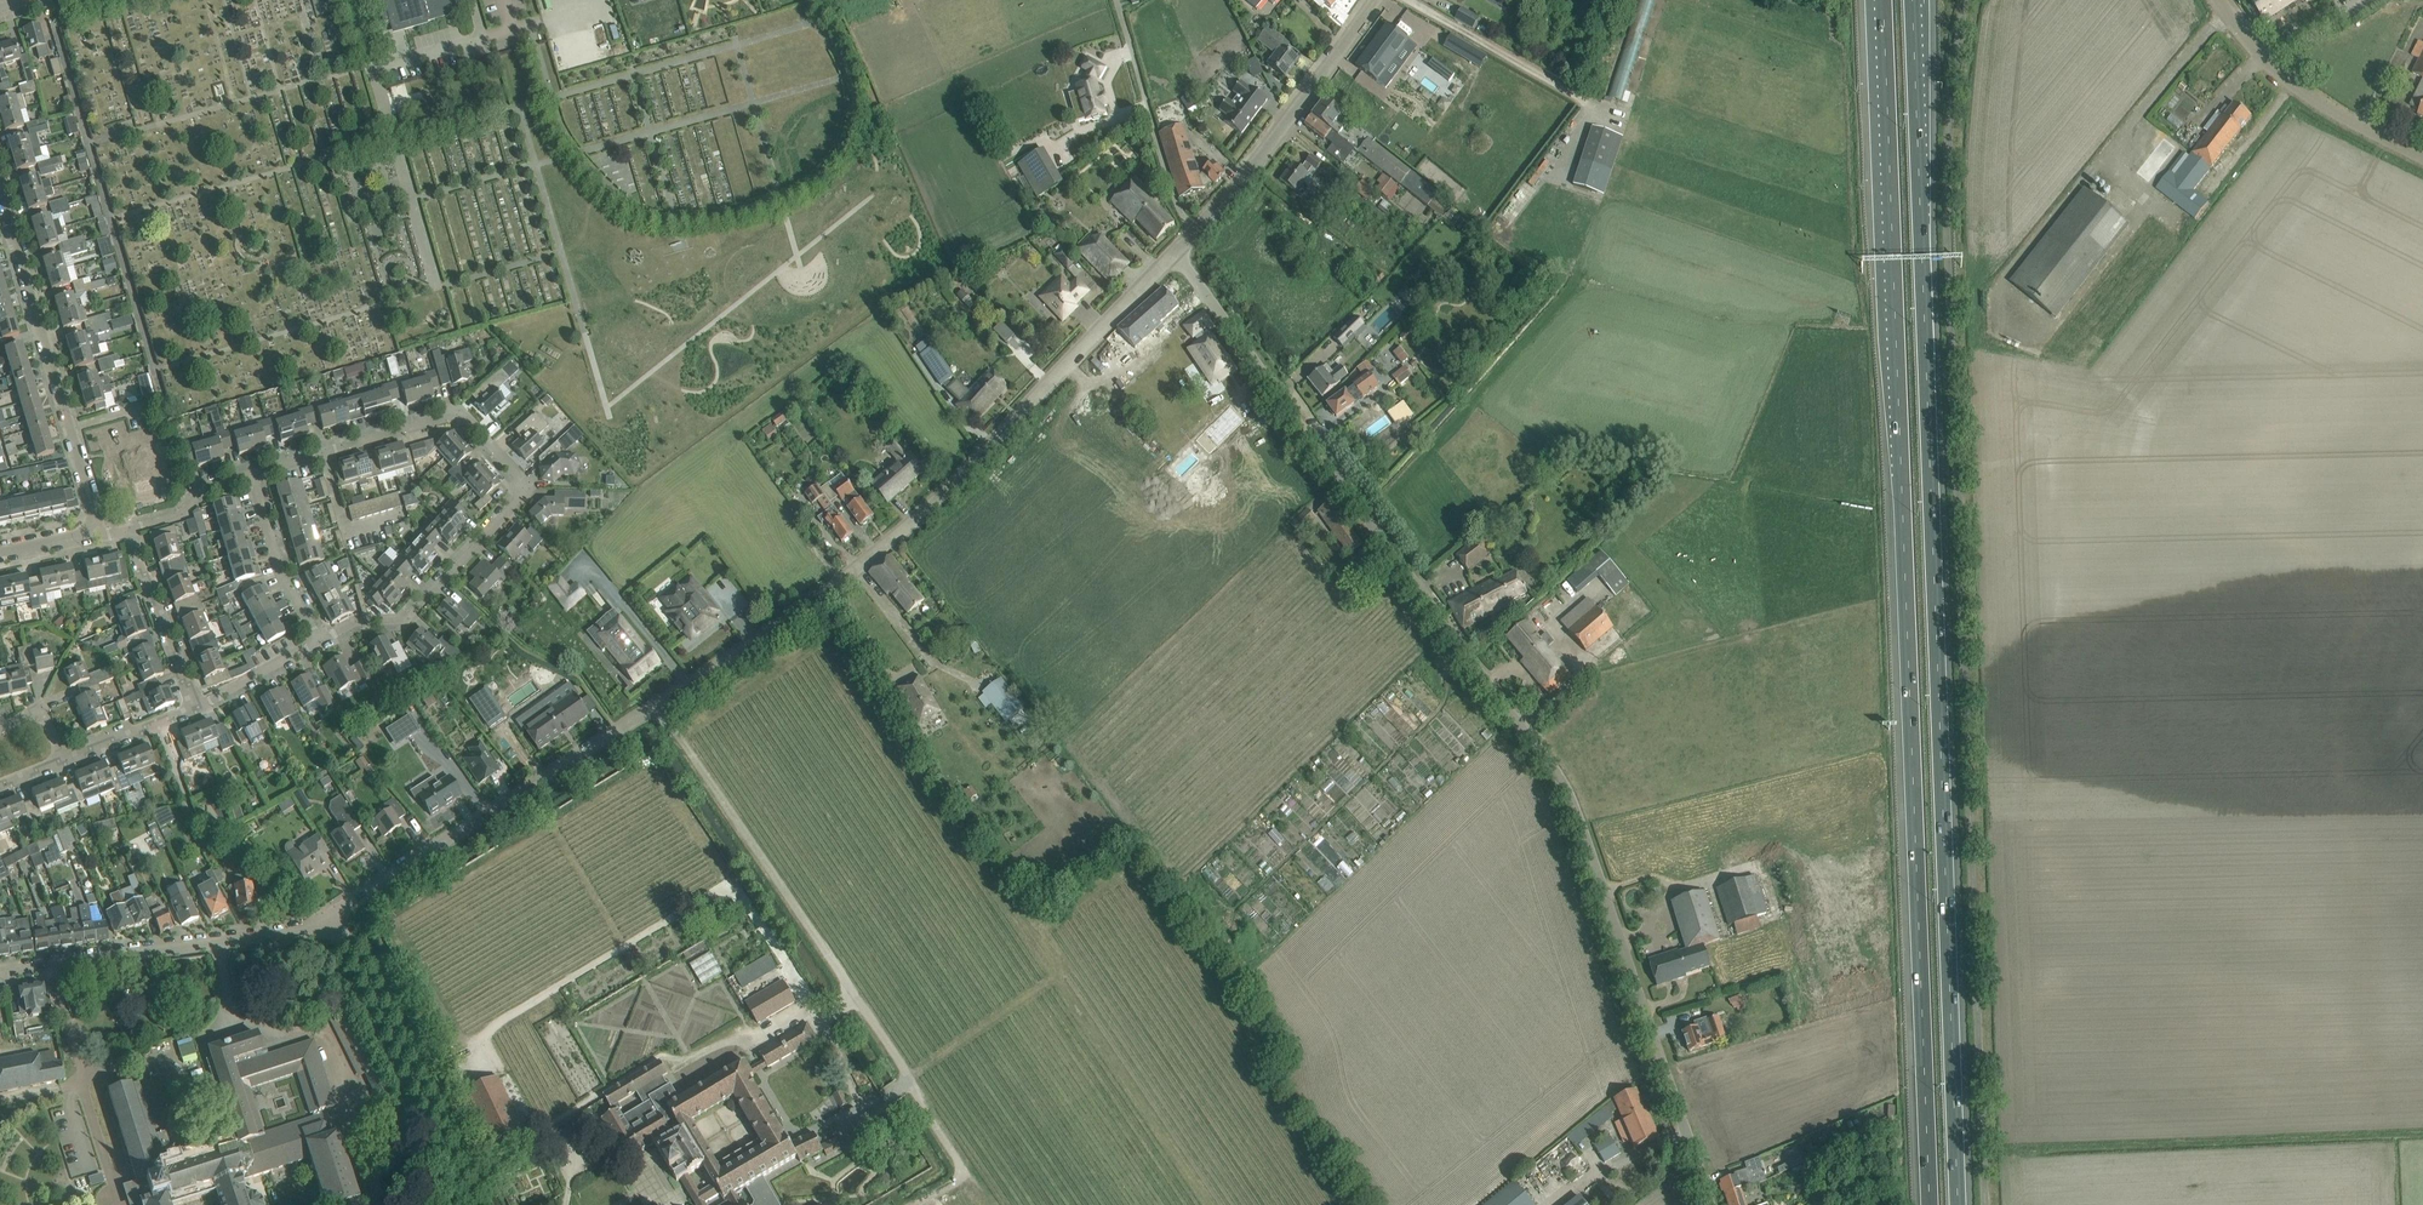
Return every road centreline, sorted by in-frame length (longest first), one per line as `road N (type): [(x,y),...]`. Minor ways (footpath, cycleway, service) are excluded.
road 1 (unclassified): [(1985,1204),(1949,232),(1948,163),(1967,0)]
road 2 (motorway): [(1958,1204),(1912,0)]
road 3 (motorway): [(1884,0),(1930,1204)]
road 4 (unclassified): [(1709,1204),(1562,791),(1512,714),(1362,524),(1177,252)]
road 5 (residential): [(330,918),(611,727),(801,609),(937,500),(1177,252)]
road 6 (track): [(980,1204),(656,699)]
road 7 (residential): [(319,641),(356,621),(406,620),(522,486),(460,411),(323,453)]
road 8 (residential): [(100,535),(0,194)]
road 9 (residential): [(0,974),(330,918)]
road 10 (unclassified): [(330,918),(472,1204)]
road 11 (residential): [(1194,234),(1376,0)]
road 12 (unclassified): [(2422,160),(2309,98),(2272,68),(2216,0)]
road 13 (residential): [(1194,234),(1174,205),(1117,0)]
road 14 (residential): [(196,708),(130,529)]
road 15 (residential): [(319,641),(282,571),(252,472)]
road 16 (residential): [(196,708),(319,641)]
road 17 (residential): [(252,472),(210,485),(181,515),(130,529)]
road 18 (residential): [(323,453),(347,532),(398,517)]

